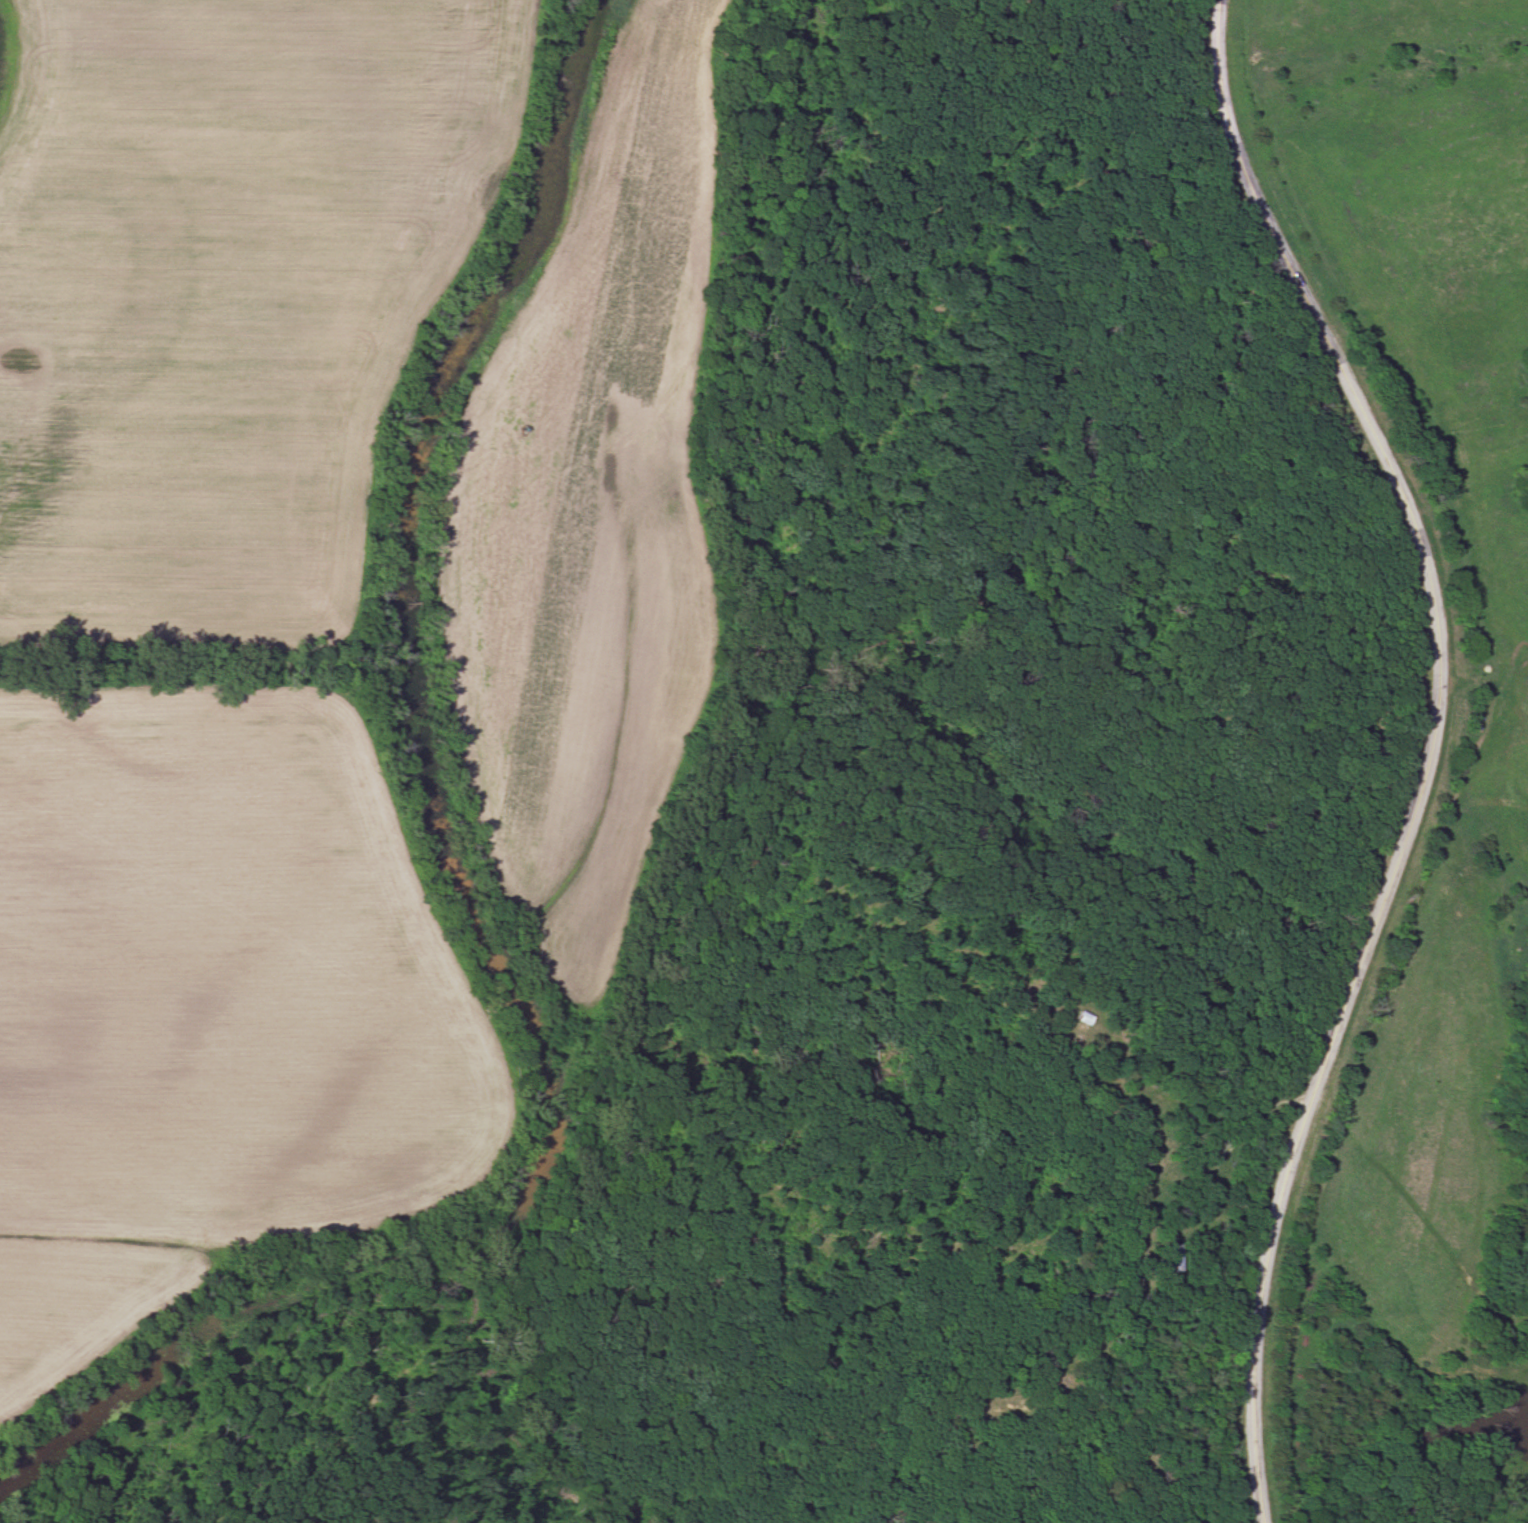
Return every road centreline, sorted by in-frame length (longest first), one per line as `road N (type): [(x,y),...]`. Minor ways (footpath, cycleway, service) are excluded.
road 1 (tertiary): [(1264,1522),(1257,1368),(1270,1253),(1433,772),(1444,679),(1436,601),(1407,504),(1235,157),(1217,73),(1222,0)]

